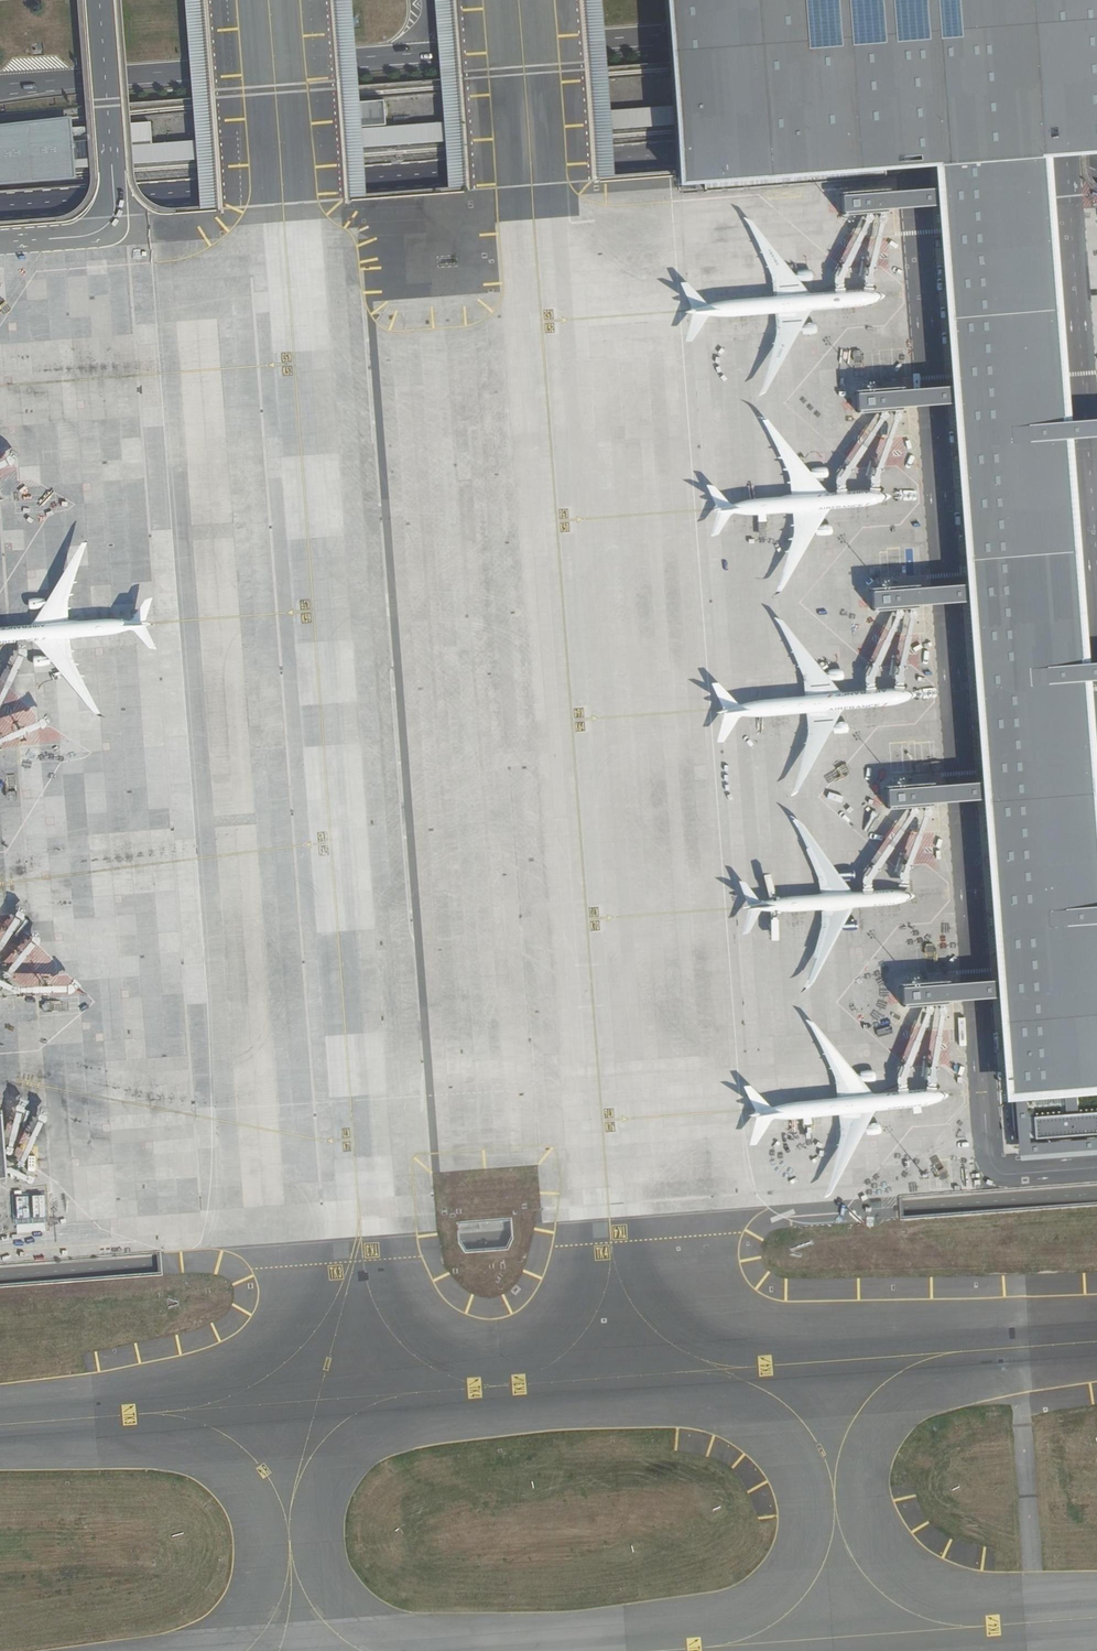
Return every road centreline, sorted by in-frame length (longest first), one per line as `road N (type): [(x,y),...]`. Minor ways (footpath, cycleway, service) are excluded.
road 1 (secondary): [(0,85),(1096,2)]

